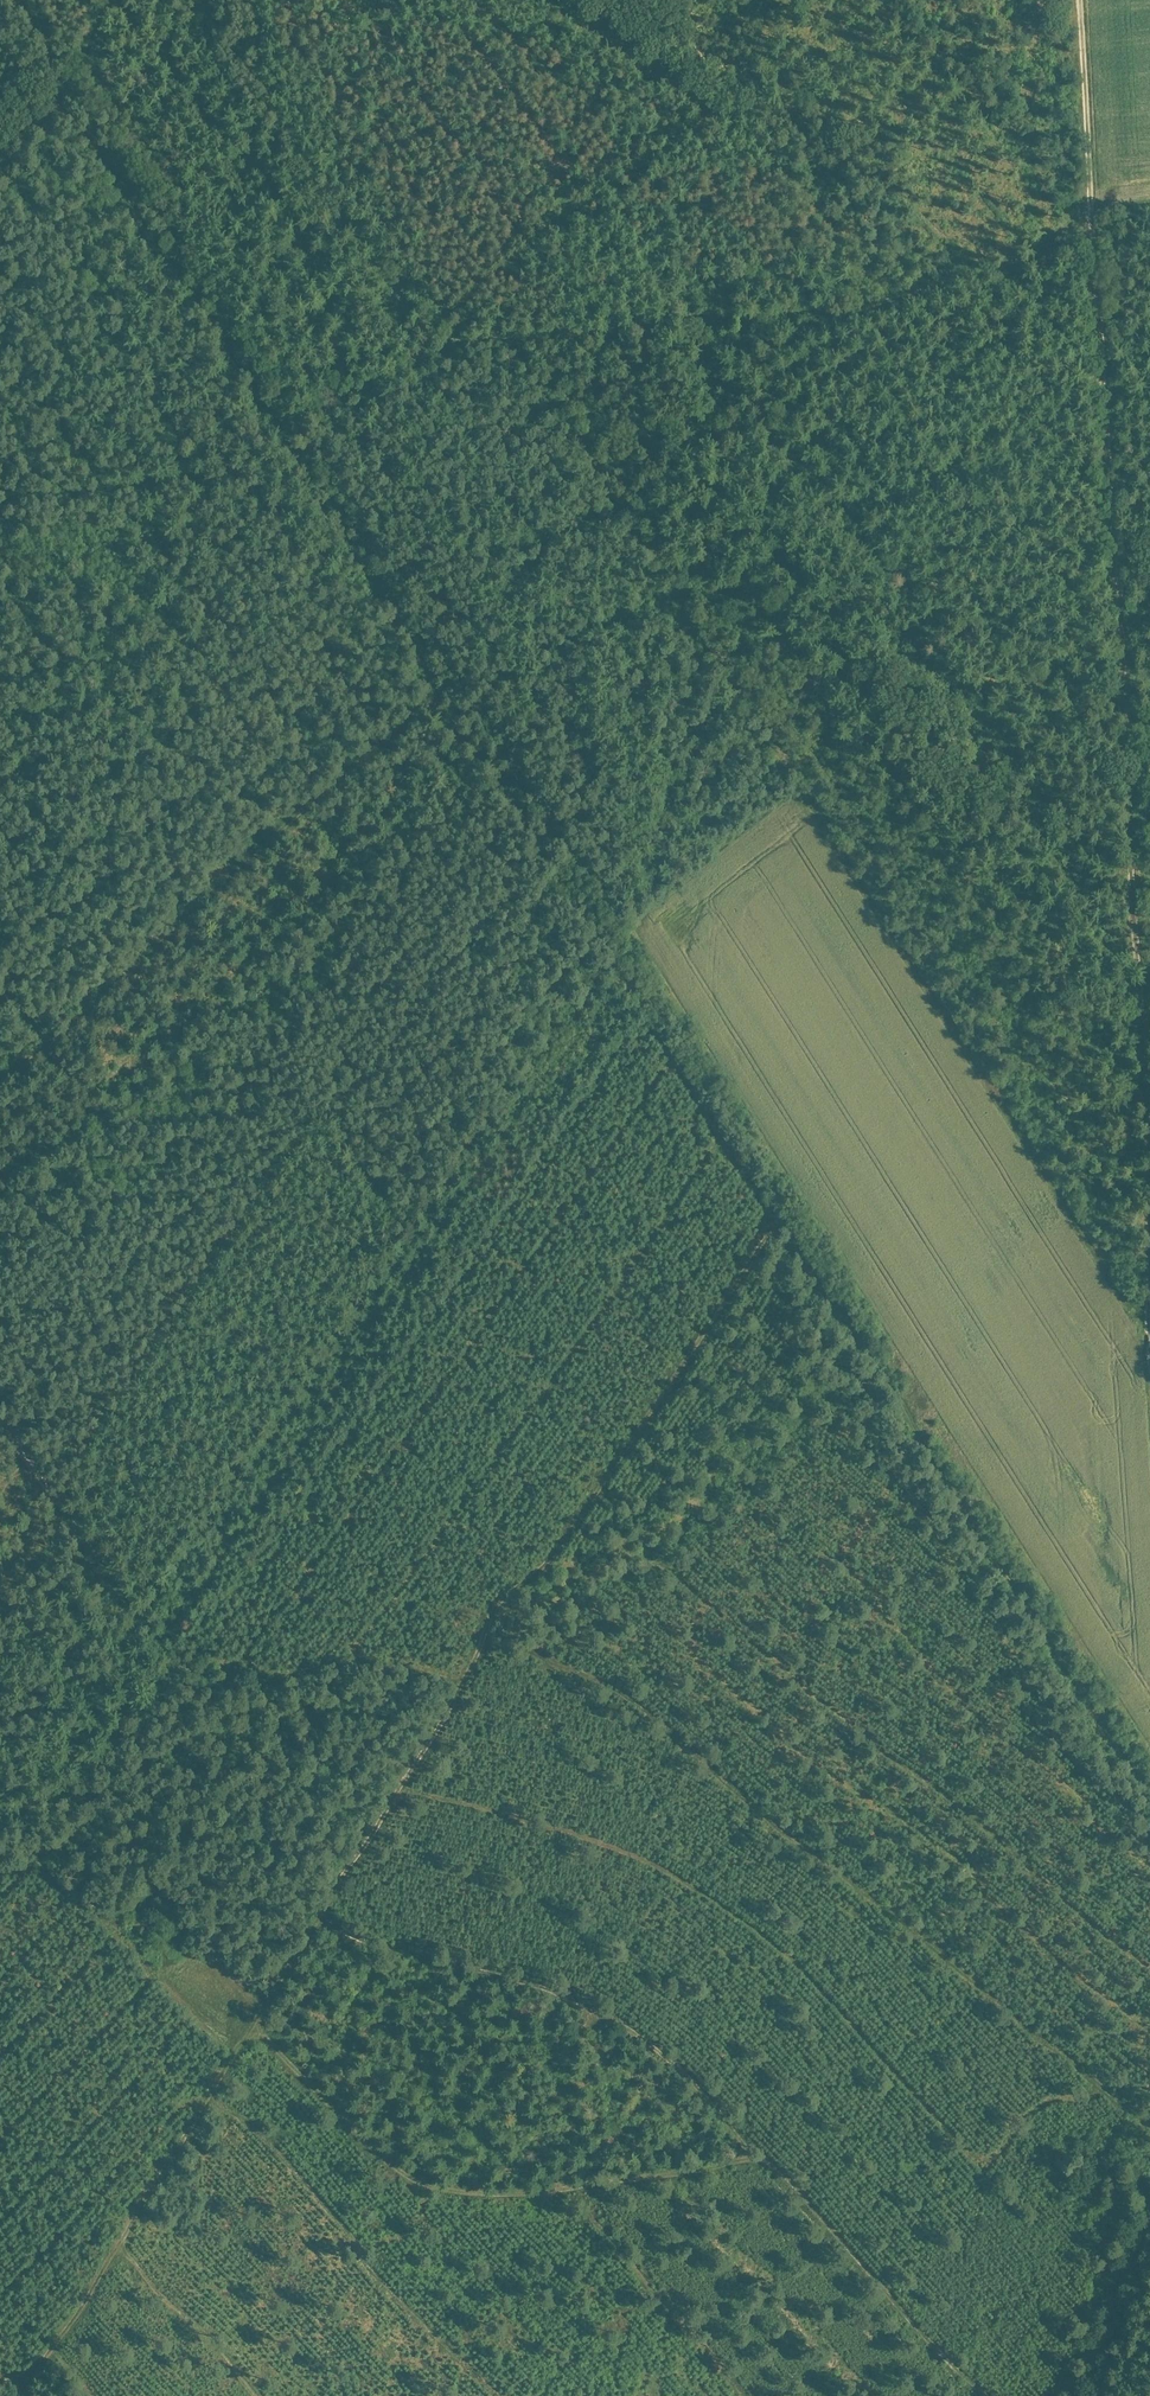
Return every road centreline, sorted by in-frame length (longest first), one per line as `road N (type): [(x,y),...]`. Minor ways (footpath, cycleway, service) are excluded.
road 1 (track): [(19,0),(56,98),(89,122),(227,330),(430,678),(639,990),(799,1204),(1149,1776)]
road 2 (track): [(0,2373),(44,2358),(119,2242),(464,1682),(488,1619),(537,1574),(780,1226),(806,1216)]
road 3 (track): [(1149,1311),(1137,1279),(827,811),(798,781),(577,418),(498,326)]
road 4 (track): [(1075,0),(1130,635),(1149,1088)]
road 5 (track): [(1149,2146),(616,1702),(558,1676),(464,1682),(336,1663),(237,1709)]
road 6 (track): [(252,2023),(424,2193),(744,2163),(764,2168),(991,2395)]
road 7 (track): [(291,430),(377,368),(458,336),(637,288),(861,288),(1006,255),(1089,215)]
road 8 (track): [(0,1084),(179,929),(430,678)]
road 9 (track): [(407,1775),(289,1736),(237,1709),(164,1651),(0,1425)]
road 10 (track): [(764,2168),(614,2016),(326,1908)]
road 11 (track): [(1149,2239),(1095,2395)]

